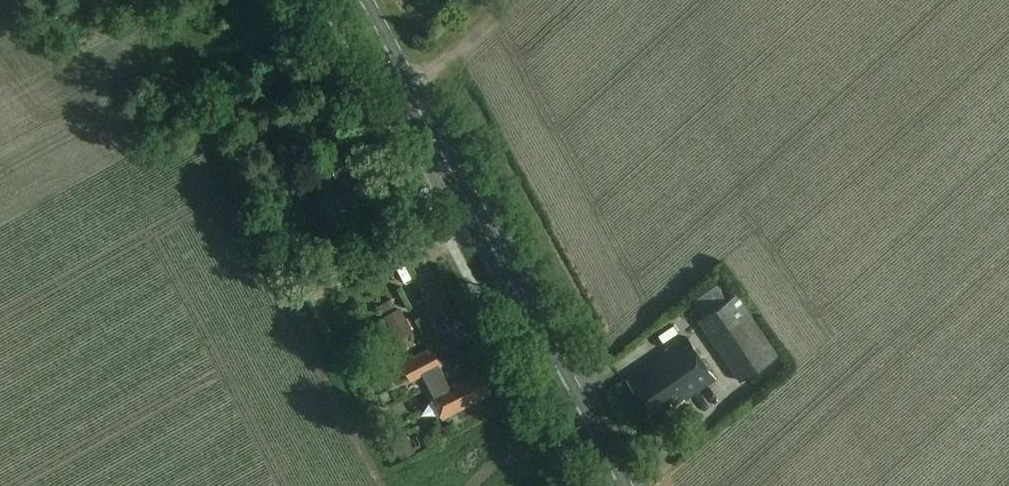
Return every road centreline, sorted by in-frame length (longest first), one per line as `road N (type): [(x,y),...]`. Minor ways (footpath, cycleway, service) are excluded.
road 1 (primary): [(619,485),(362,0)]

